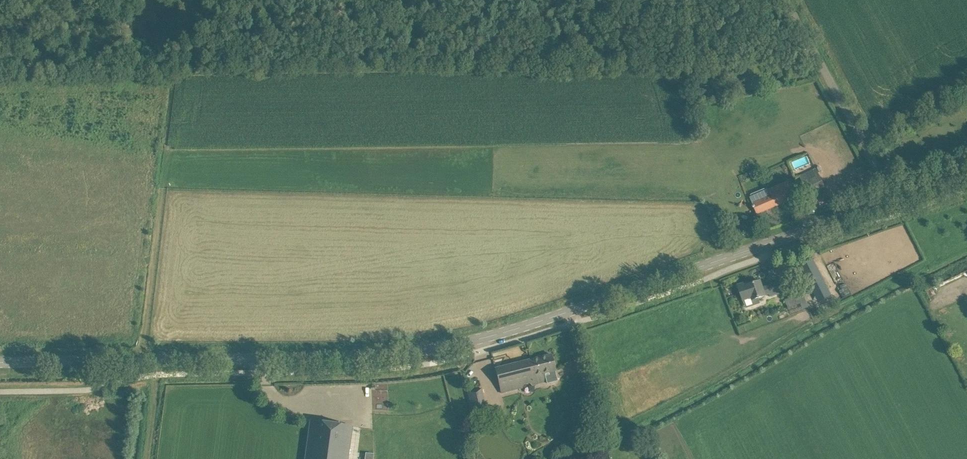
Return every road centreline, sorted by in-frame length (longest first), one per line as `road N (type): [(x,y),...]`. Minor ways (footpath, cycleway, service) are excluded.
road 1 (tertiary): [(0,362),(417,352),(481,340),(897,203)]
road 2 (unclassified): [(897,203),(787,0)]

